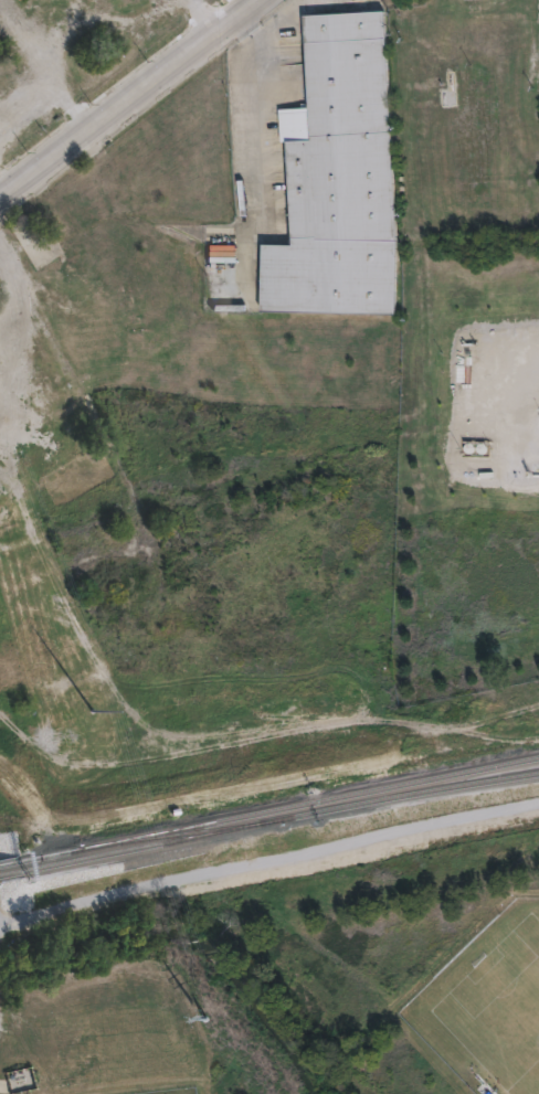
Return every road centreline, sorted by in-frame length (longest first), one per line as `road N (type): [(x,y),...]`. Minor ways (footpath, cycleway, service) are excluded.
road 1 (secondary): [(0,193),(264,0)]

